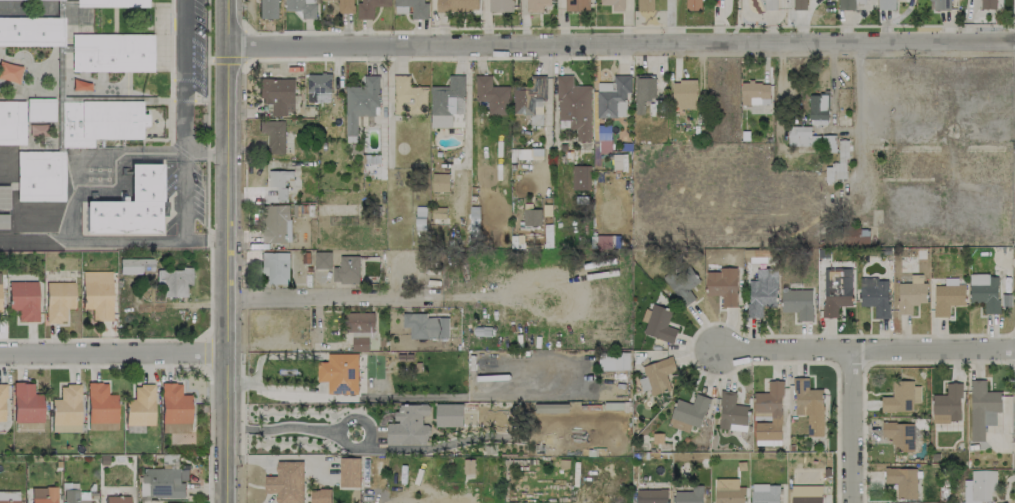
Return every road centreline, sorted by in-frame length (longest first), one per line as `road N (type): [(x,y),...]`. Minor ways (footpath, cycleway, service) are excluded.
road 1 (residential): [(229,48),(1014,36)]
road 2 (tertiary): [(230,0),(226,502)]
road 3 (residential): [(1014,346),(852,357),(715,348)]
road 4 (residential): [(226,302),(466,296)]
road 5 (residential): [(226,353),(0,354)]
road 6 (residential): [(852,502),(852,357)]

